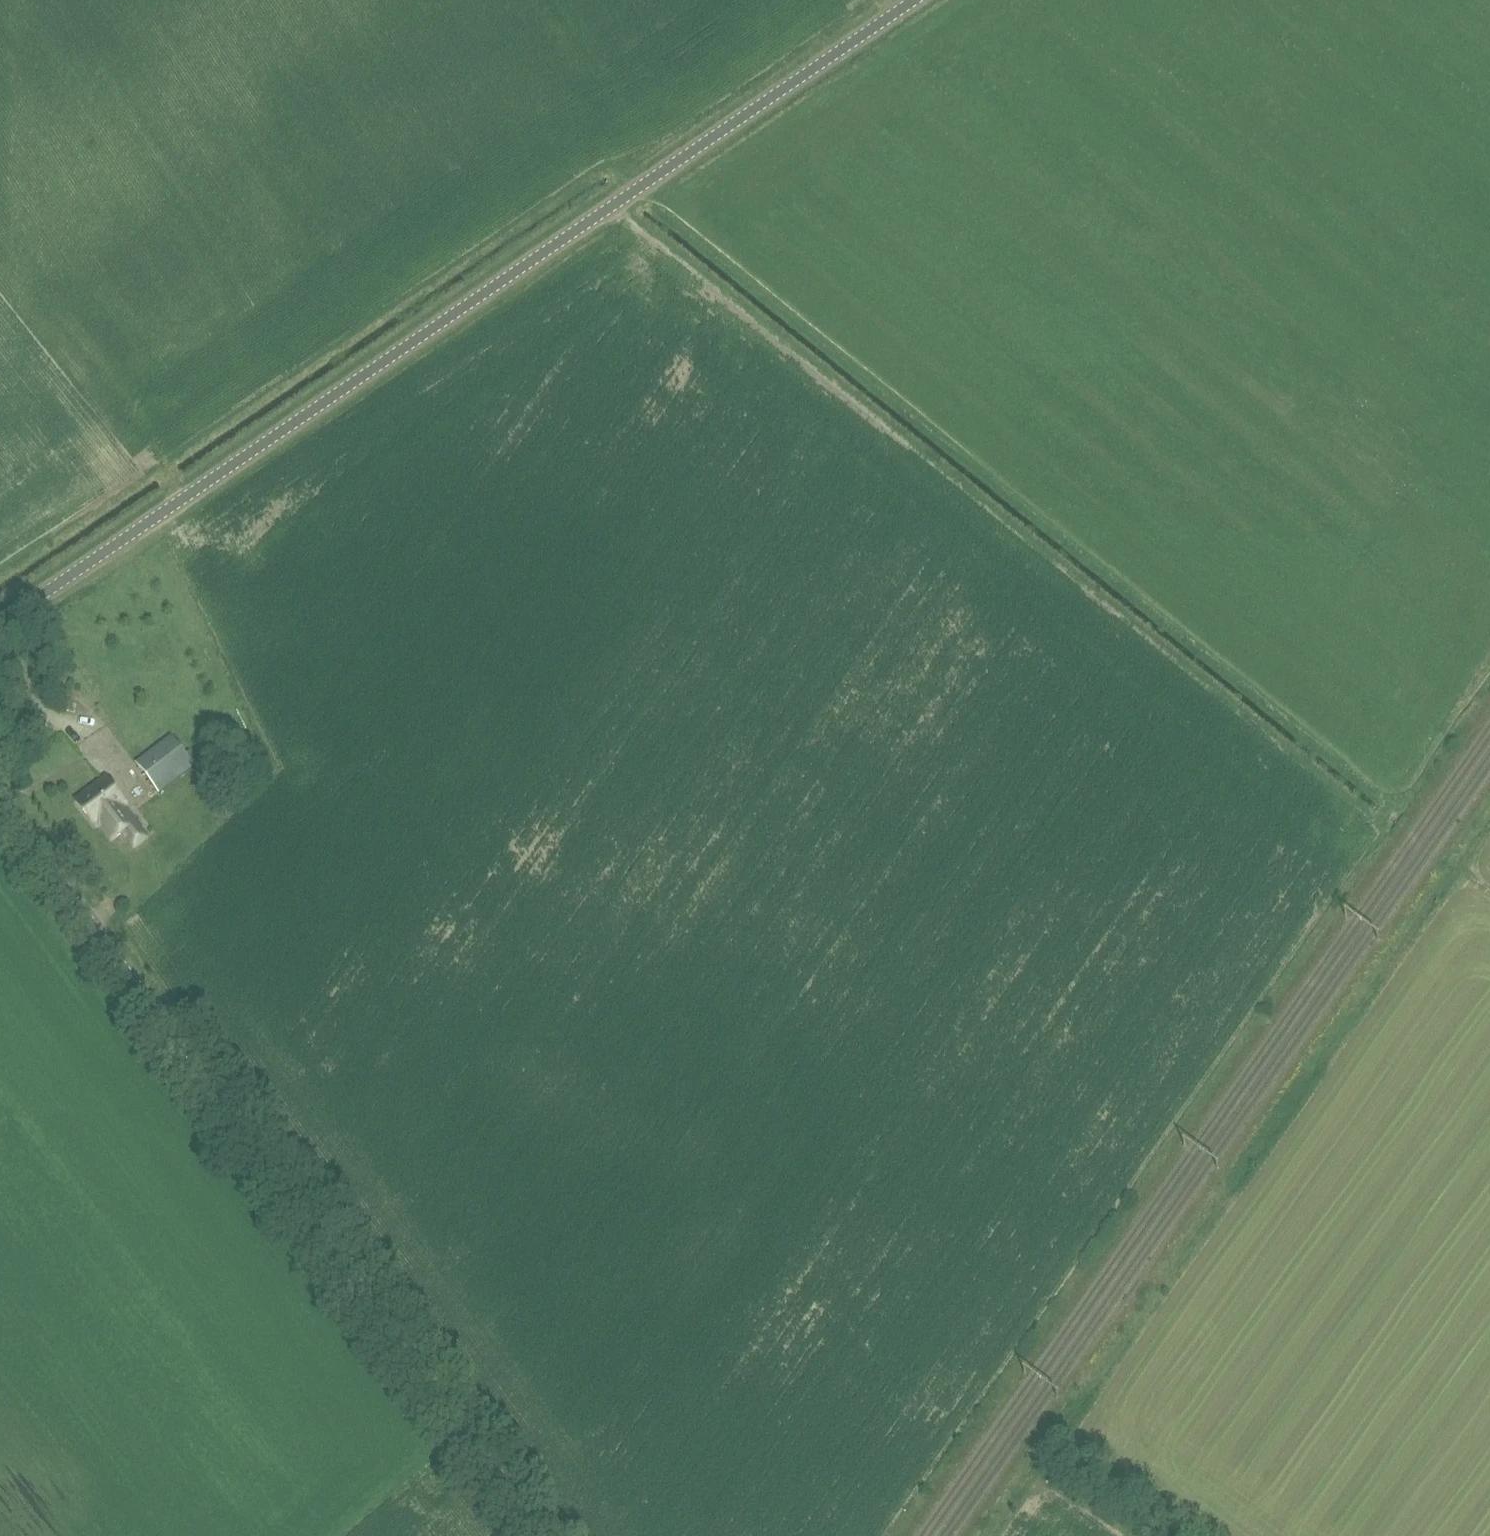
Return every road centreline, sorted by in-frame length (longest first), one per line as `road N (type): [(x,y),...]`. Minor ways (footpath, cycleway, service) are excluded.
road 1 (unclassified): [(0,624),(914,0)]
road 2 (unclassified): [(540,1535),(0,796)]

